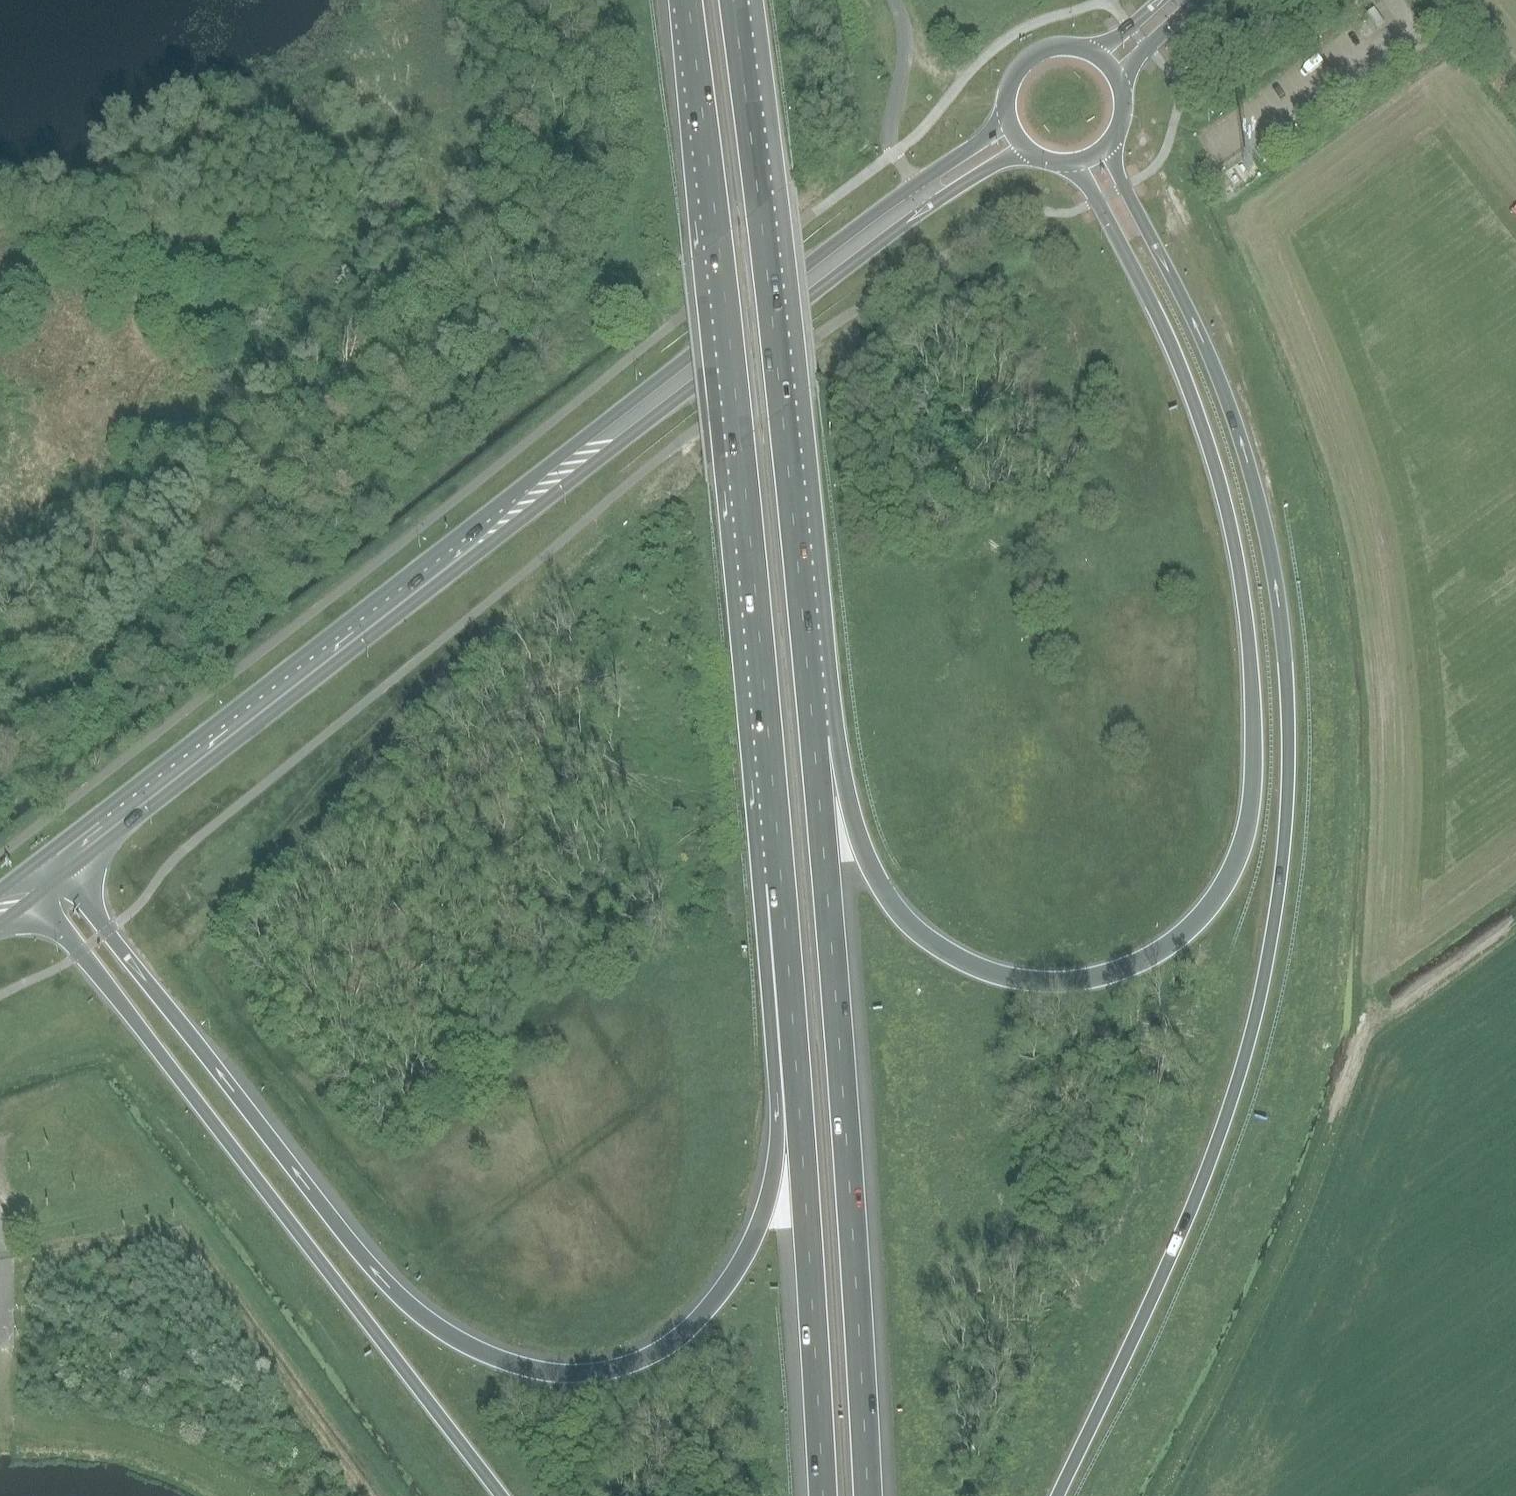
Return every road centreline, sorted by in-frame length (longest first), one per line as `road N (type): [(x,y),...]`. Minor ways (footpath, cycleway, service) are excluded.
road 1 (motorway): [(1059,1495),(1179,1238),(1237,1086),(1274,926),(1288,794),(1283,640),(1249,466),(1169,263),(1109,144)]
road 2 (motorway): [(1074,164),(1166,330),(1235,540),(1255,738),(1250,820),(1239,858),(1192,928),(1146,961),(1073,983),(1012,978),(952,952),(897,909),(860,848),(813,733)]
road 3 (motorway): [(782,881),(774,1184),(762,1223),(697,1318),(669,1341),(585,1372),(546,1370),(459,1341),(385,1279),(125,949)]
road 4 (secondary): [(221,746),(411,589),(925,193)]
road 5 (motorway): [(689,0),(743,437),(782,881)]
road 6 (motorway): [(870,1495),(813,733)]
road 7 (motorway): [(813,733),(734,0)]
road 8 (motorway): [(97,969),(499,1495)]
road 9 (motorway): [(782,881),(823,1495)]
road 10 (unclassified): [(895,0),(904,53),(890,134),(925,193)]
road 11 (secondary): [(221,746),(202,750),(99,855)]
road 12 (secondary): [(127,880),(220,761),(221,746)]
road 13 (secondary): [(1095,54),(1056,46),(1037,52),(1010,81),(1007,121)]
road 14 (secondary): [(99,855),(43,860),(21,881),(12,924)]

